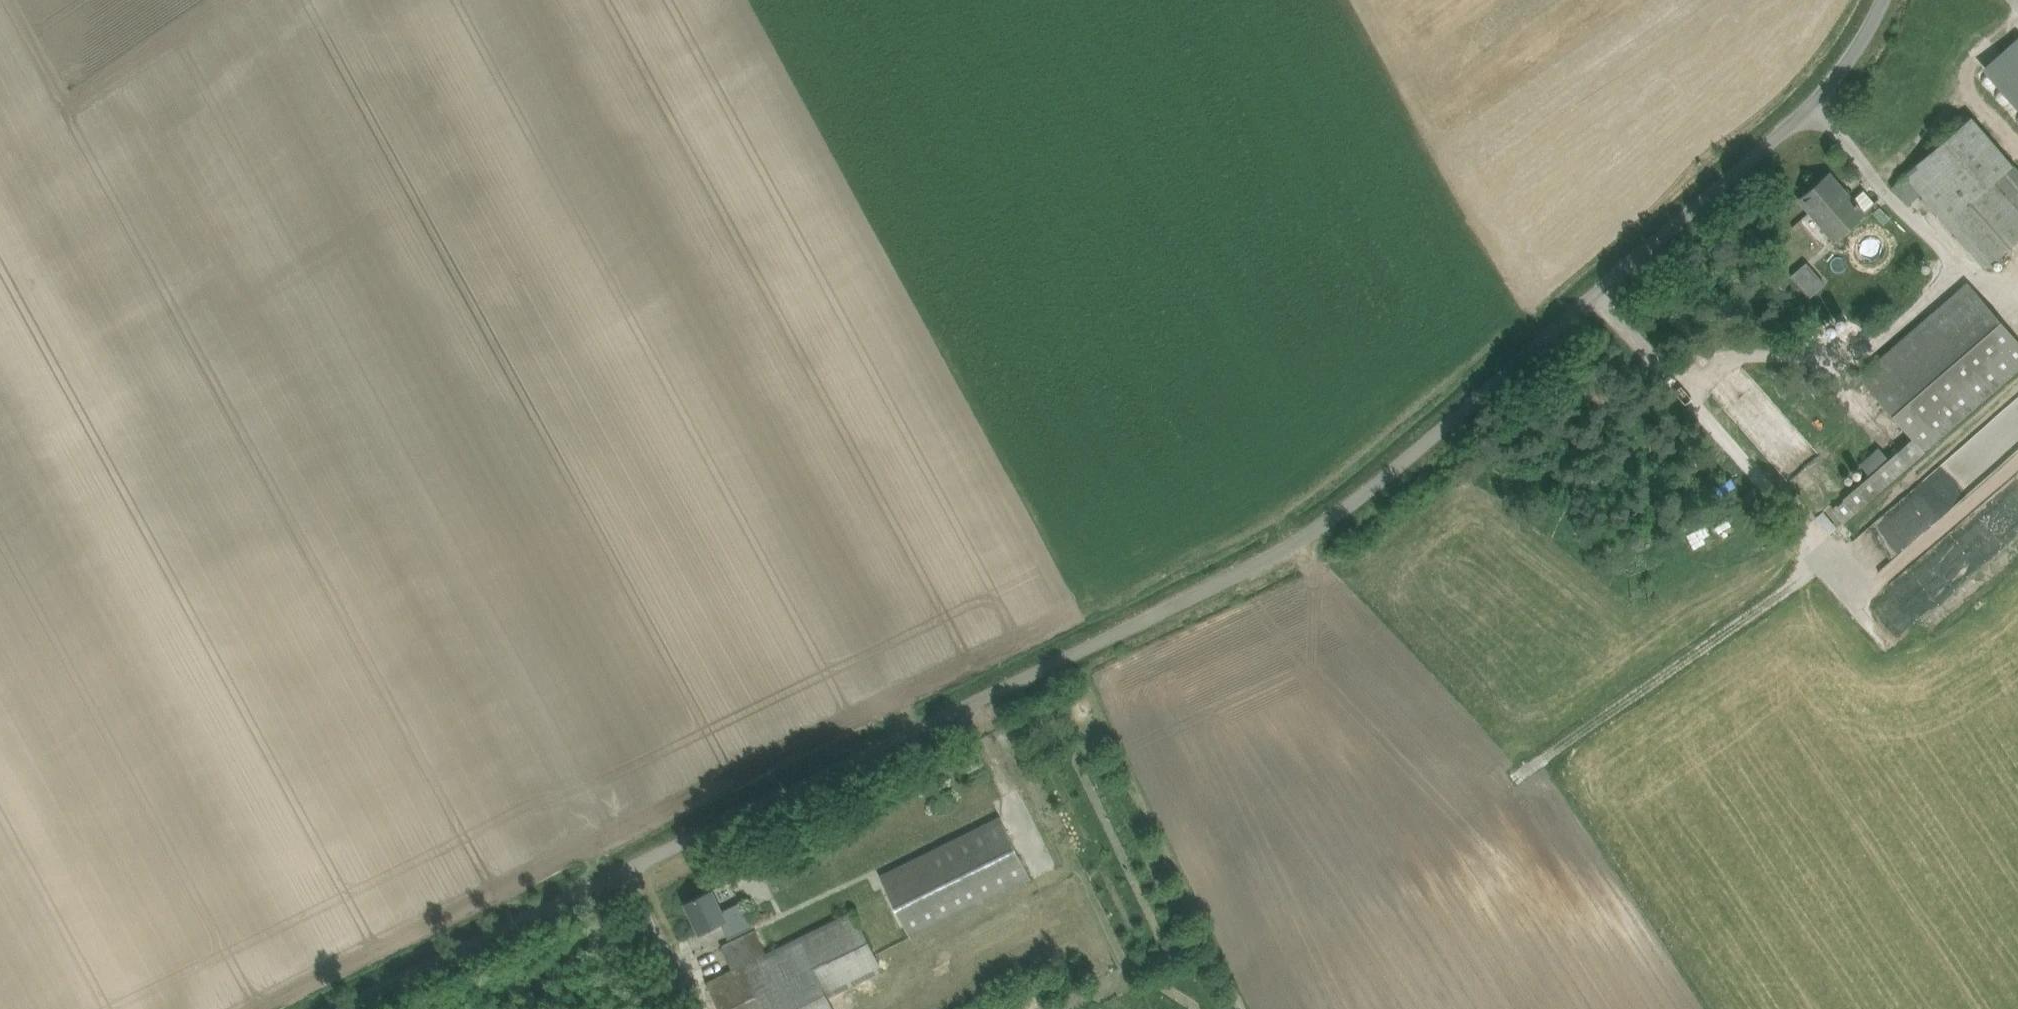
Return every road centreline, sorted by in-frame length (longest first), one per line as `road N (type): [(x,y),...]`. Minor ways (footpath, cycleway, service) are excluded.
road 1 (unclassified): [(312,1008),(1335,500),(1803,96),(1875,0)]

